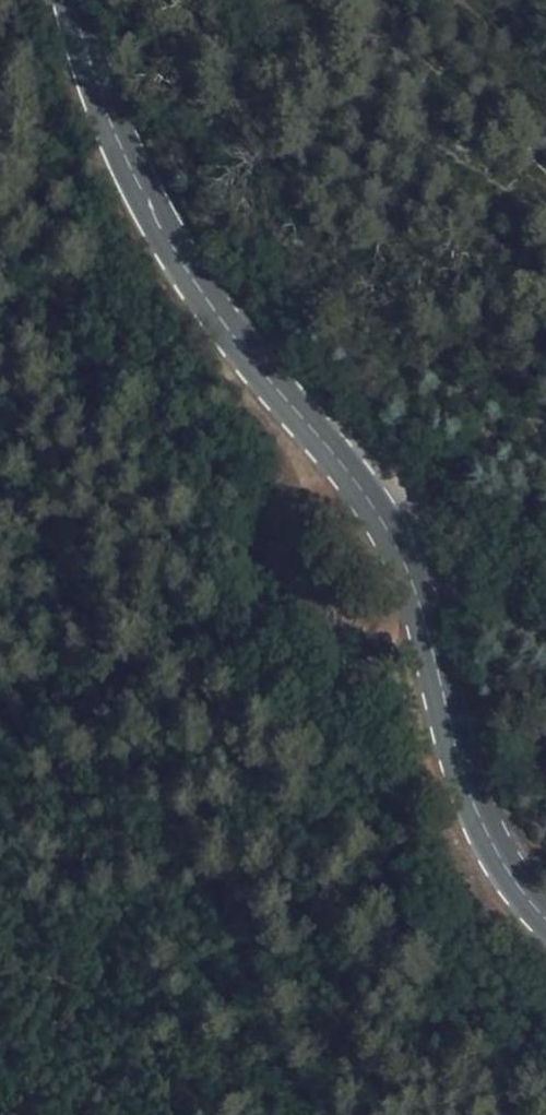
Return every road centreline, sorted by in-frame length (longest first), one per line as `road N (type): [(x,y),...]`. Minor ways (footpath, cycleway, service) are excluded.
road 1 (secondary): [(71,0),(101,96),(150,209),(235,339),(352,475),(402,560),(472,803),(516,886),(545,920)]
road 2 (track): [(402,560),(545,645)]

